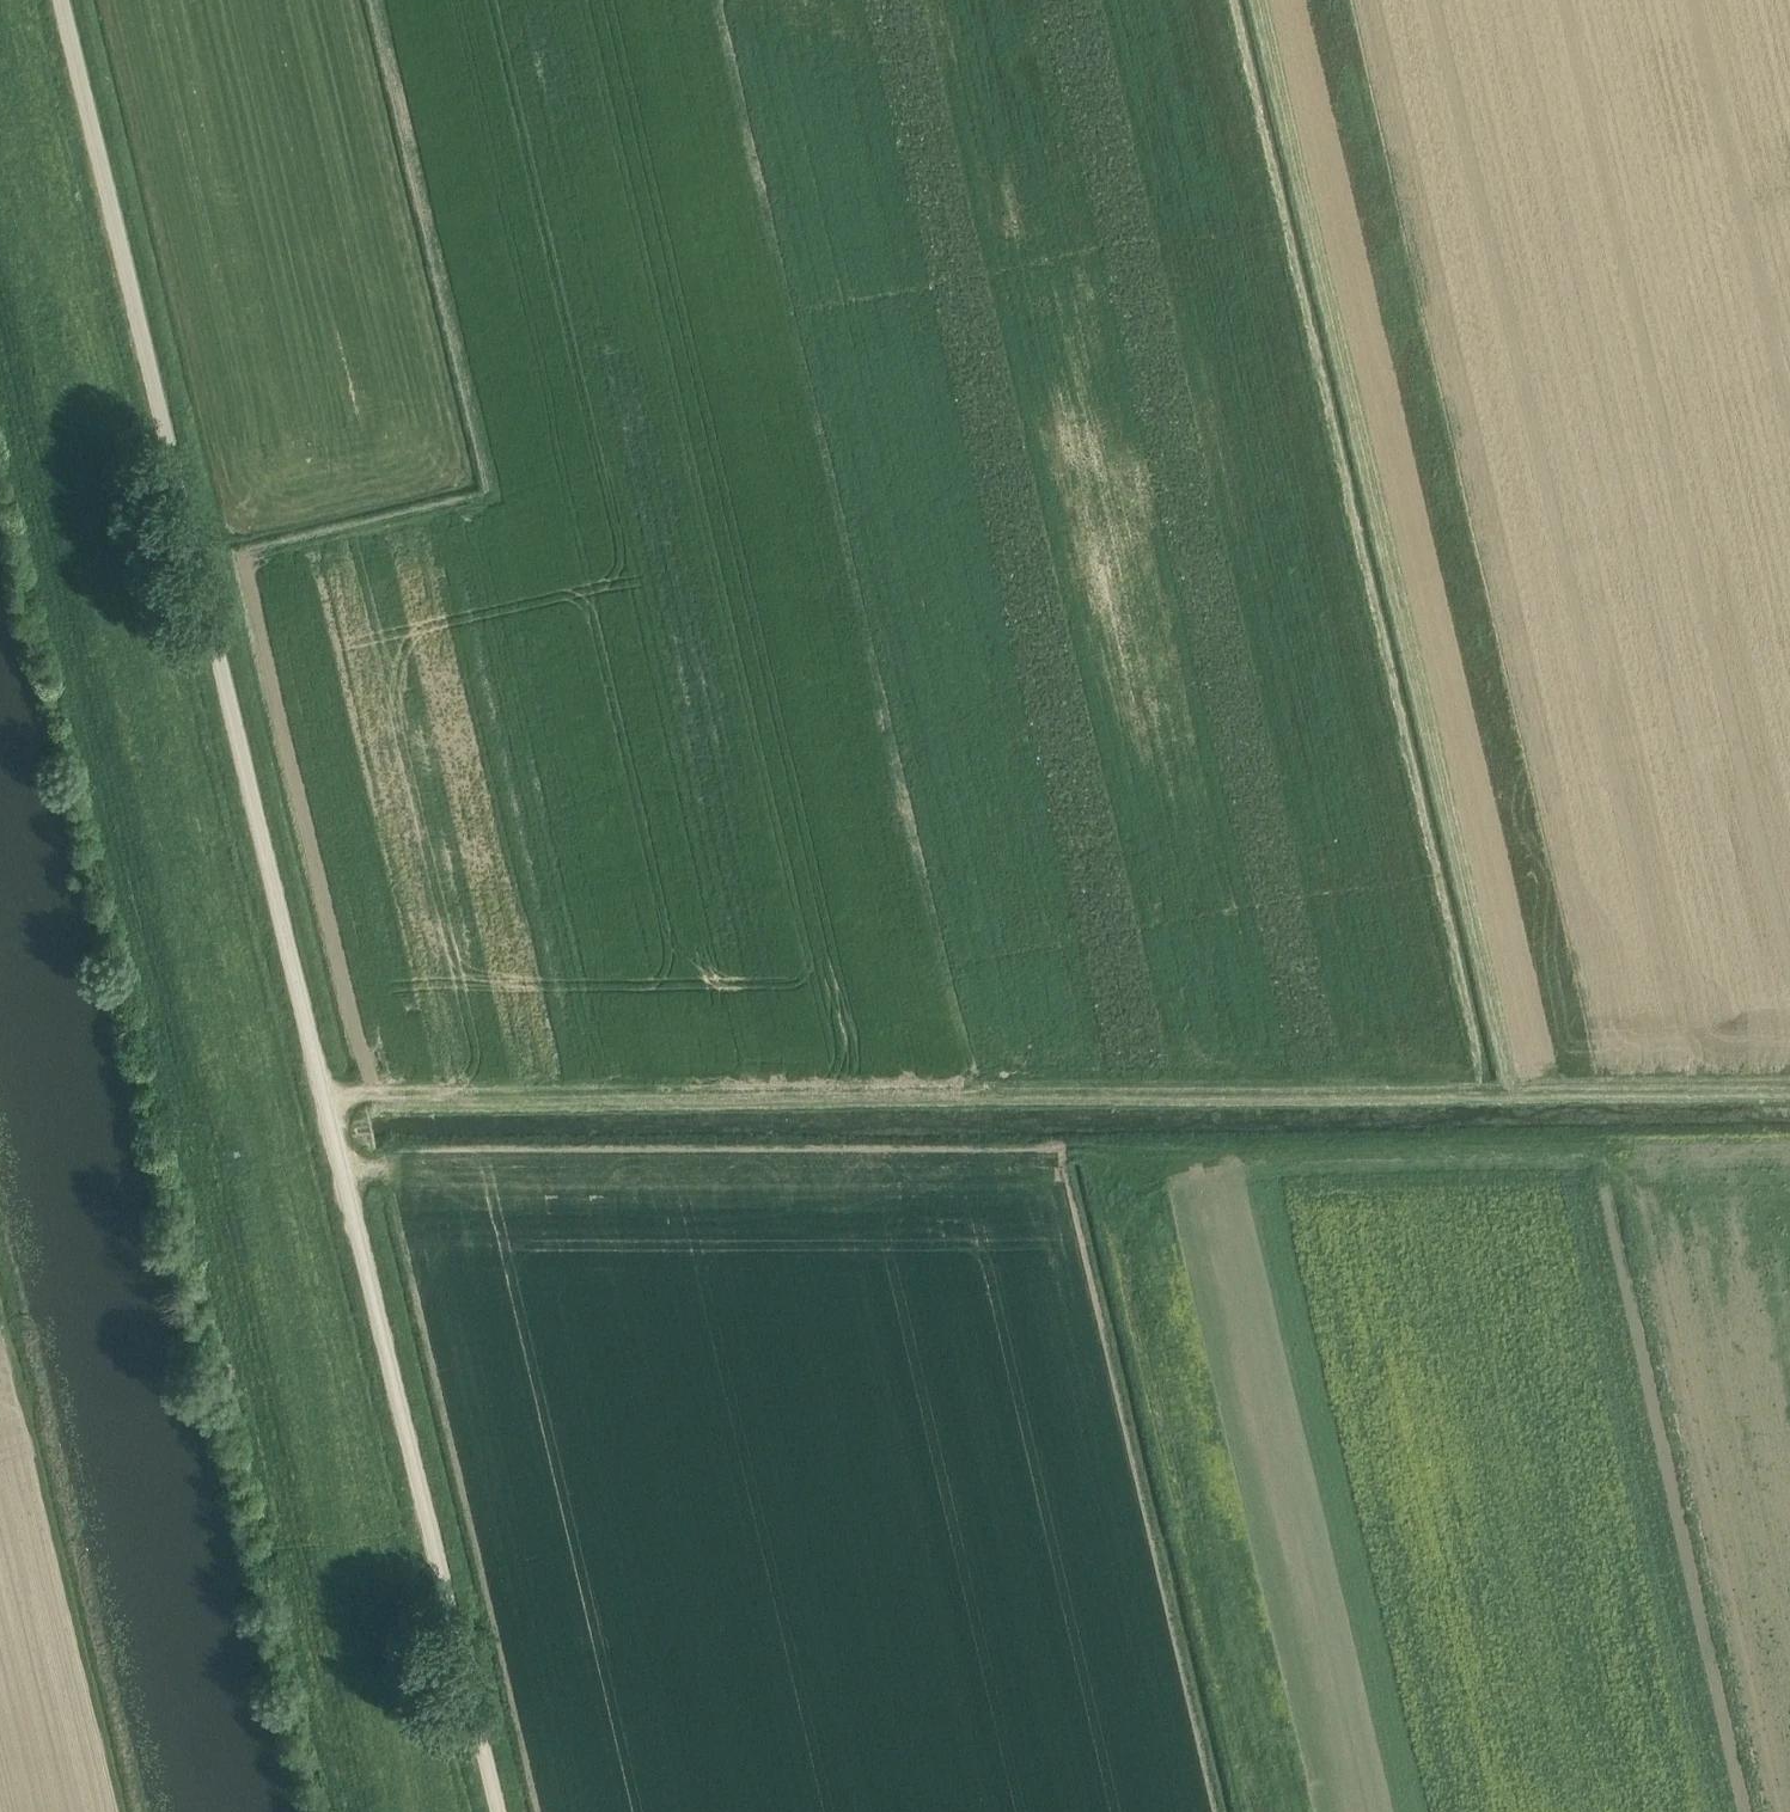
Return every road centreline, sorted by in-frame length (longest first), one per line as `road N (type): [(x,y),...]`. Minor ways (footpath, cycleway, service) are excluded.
road 1 (unclassified): [(500,1811),(63,0)]

